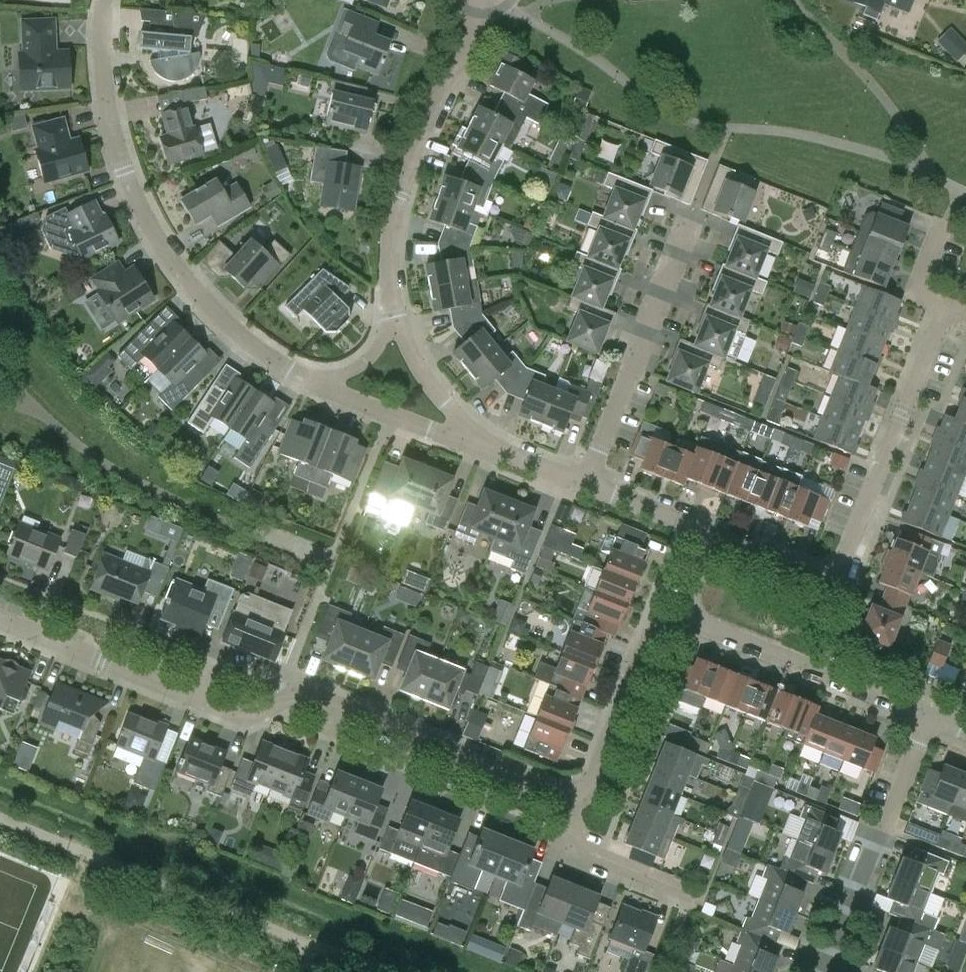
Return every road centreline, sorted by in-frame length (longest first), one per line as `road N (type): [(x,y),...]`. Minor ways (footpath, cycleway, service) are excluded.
road 1 (residential): [(572,800),(311,693),(257,716),(220,712),(0,620)]
road 2 (residential): [(313,381),(207,308),(143,222),(99,75),(105,0)]
road 3 (residential): [(713,540),(842,583),(946,319)]
road 4 (residential): [(394,328),(392,220),(478,4)]
road 5 (residential): [(587,490),(694,212)]
road 6 (residential): [(930,723),(680,618)]
road 7 (residential): [(930,723),(829,971)]
road 8 (residential): [(572,800),(597,777),(659,629),(680,618)]
road 9 (residential): [(483,452),(313,381)]
road 10 (residential): [(689,896),(585,854),(572,800)]
road 11 (residential): [(483,452),(394,328)]
road 12 (residential): [(713,540),(587,490)]

